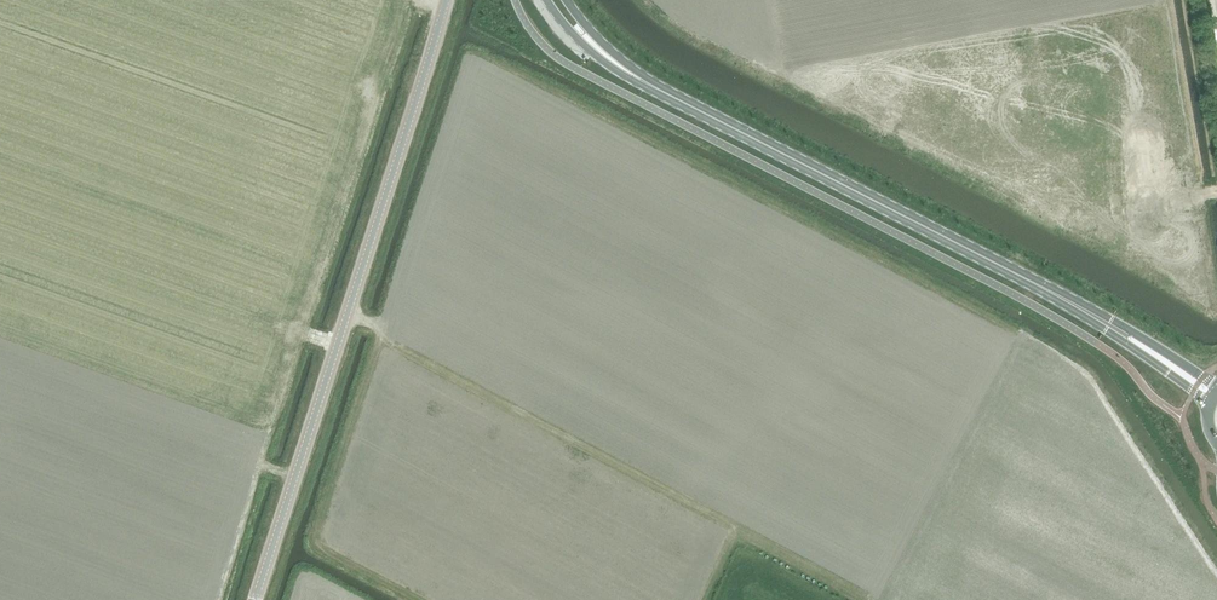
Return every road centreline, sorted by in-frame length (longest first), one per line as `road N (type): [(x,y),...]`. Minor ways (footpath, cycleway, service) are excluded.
road 1 (unclassified): [(256,599),(446,0)]
road 2 (unclassified): [(590,42),(699,109),(1071,304)]
road 3 (unclassified): [(1071,304),(1102,334),(1208,404)]
road 4 (unclassified): [(1216,389),(1110,317),(1071,304)]

